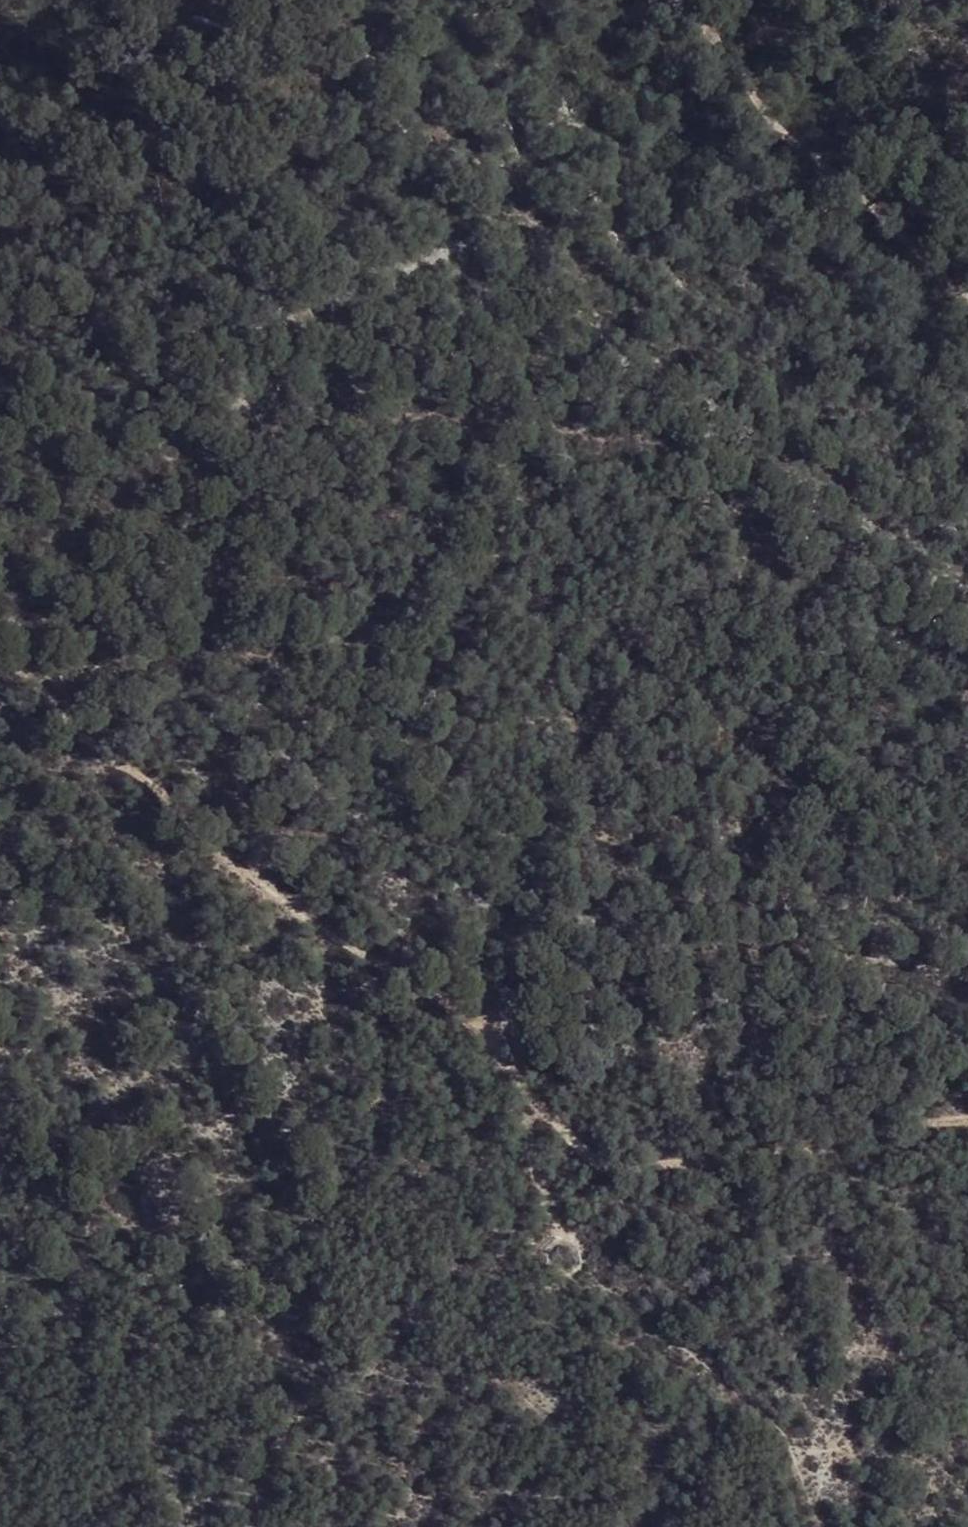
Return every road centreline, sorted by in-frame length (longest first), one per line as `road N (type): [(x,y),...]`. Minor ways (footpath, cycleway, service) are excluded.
road 1 (track): [(967,283),(779,106),(686,0)]

